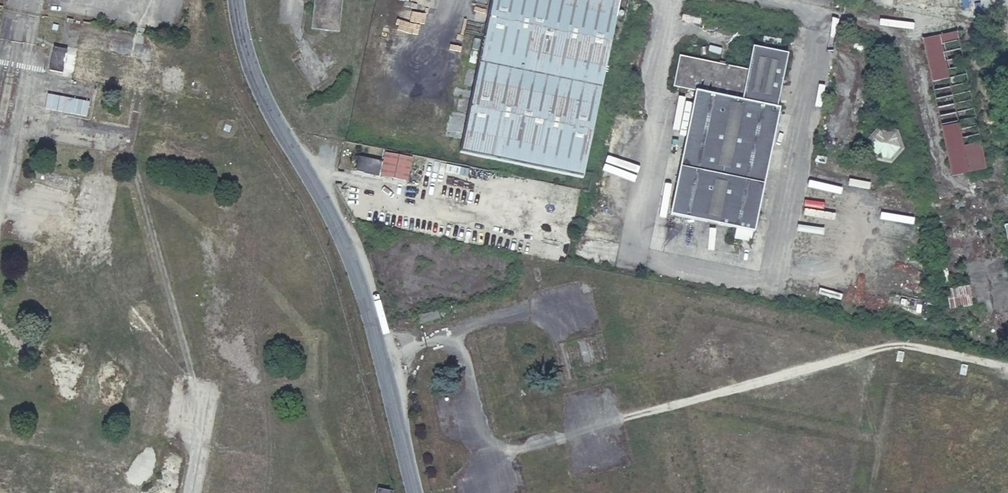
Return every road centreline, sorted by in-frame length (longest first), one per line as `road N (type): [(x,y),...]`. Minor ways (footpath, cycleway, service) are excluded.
road 1 (tertiary): [(414,492),(344,240),(266,106),(233,0)]

